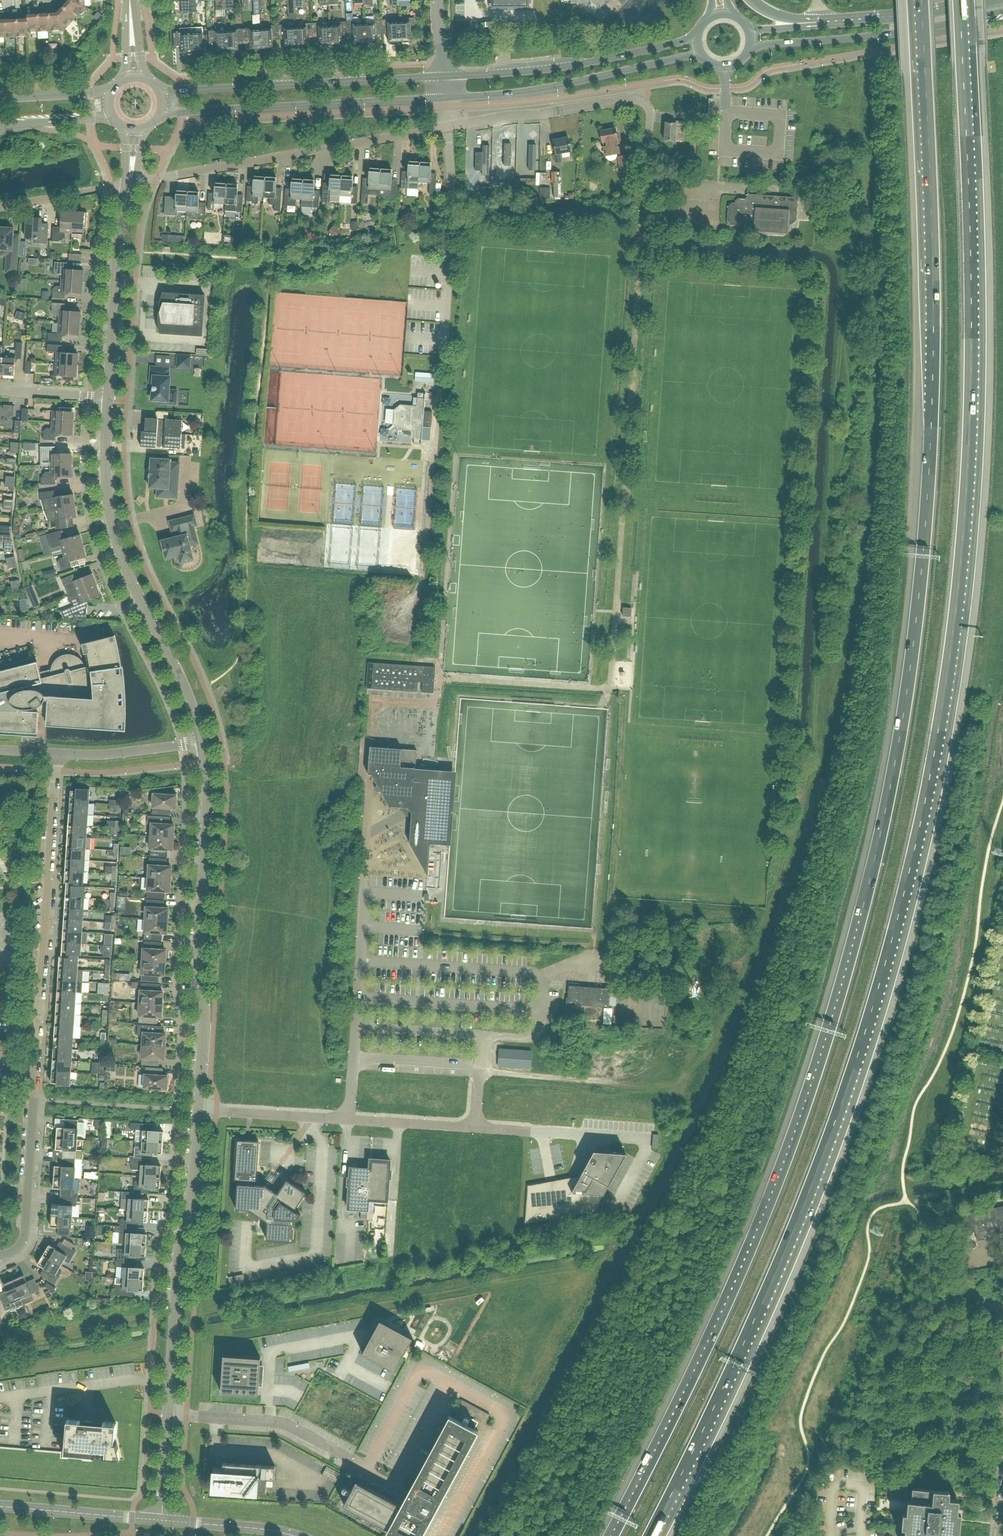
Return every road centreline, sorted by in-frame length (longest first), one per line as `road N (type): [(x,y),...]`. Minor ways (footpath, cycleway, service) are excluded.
road 1 (motorway): [(921,0),(933,402),(915,628),(890,795),(832,1018),(781,1170),(610,1535)]
road 2 (motorway): [(649,1535),(815,1176),(864,1034),(919,829),(954,635),(973,386),(959,0)]
road 3 (residential): [(617,1202),(646,1141),(199,1108)]
road 4 (tertiary): [(199,1108),(207,798),(201,742)]
road 5 (tertiary): [(201,742),(111,527),(107,398)]
road 6 (residential): [(642,229),(647,104),(636,98),(447,125)]
road 7 (residential): [(129,183),(447,125)]
road 8 (secondary): [(159,114),(445,98)]
road 9 (secondary): [(444,75),(160,93)]
road 10 (tertiary): [(169,1384),(199,1108)]
road 11 (residential): [(41,1021),(57,753)]
road 12 (secondary): [(445,98),(701,56)]
road 13 (secondary): [(697,35),(553,67),(444,75)]
road 14 (secondary): [(750,48),(904,32),(1002,11)]
road 15 (residential): [(0,1255),(24,1238),(41,1021)]
road 16 (residential): [(447,125),(451,210),(441,357)]
road 17 (tertiary): [(107,398),(129,183)]
road 18 (residential): [(167,1414),(279,1422),(365,1470)]
road 19 (secondary): [(990,0),(817,22)]
road 20 (residential): [(169,1384),(133,1380),(0,1398)]
road 21 (tertiary): [(0,1506),(161,1520)]
road 22 (residential): [(57,753),(201,742)]
road 23 (tertiary): [(161,1520),(294,1535)]
road 24 (residential): [(0,208),(129,183)]

